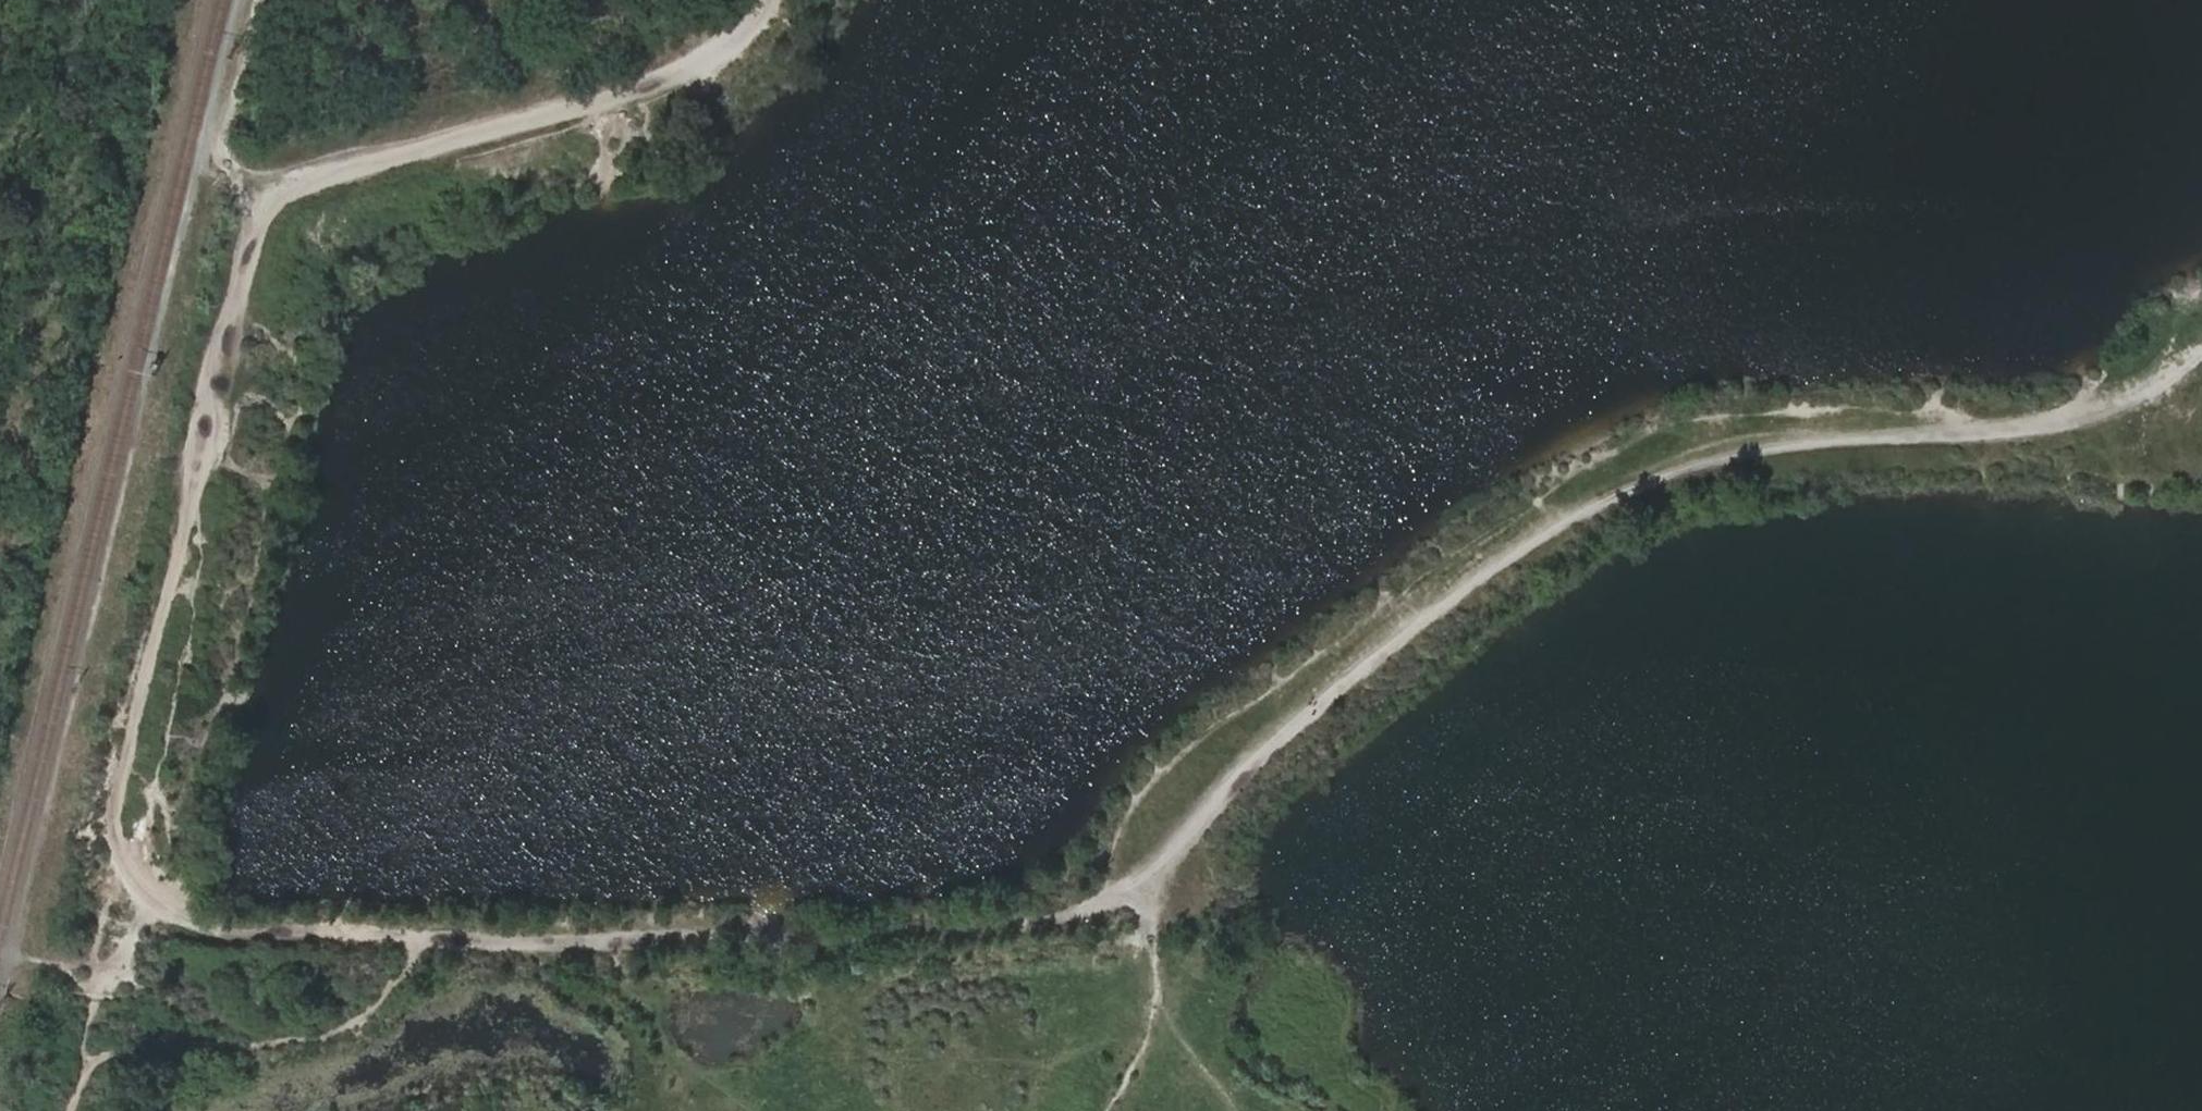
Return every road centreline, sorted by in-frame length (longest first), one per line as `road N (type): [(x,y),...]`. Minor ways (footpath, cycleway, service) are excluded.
road 1 (track): [(58,1110),(70,1069),(122,1032),(175,1020),(313,1027),(362,1015),(395,994),(401,938)]

